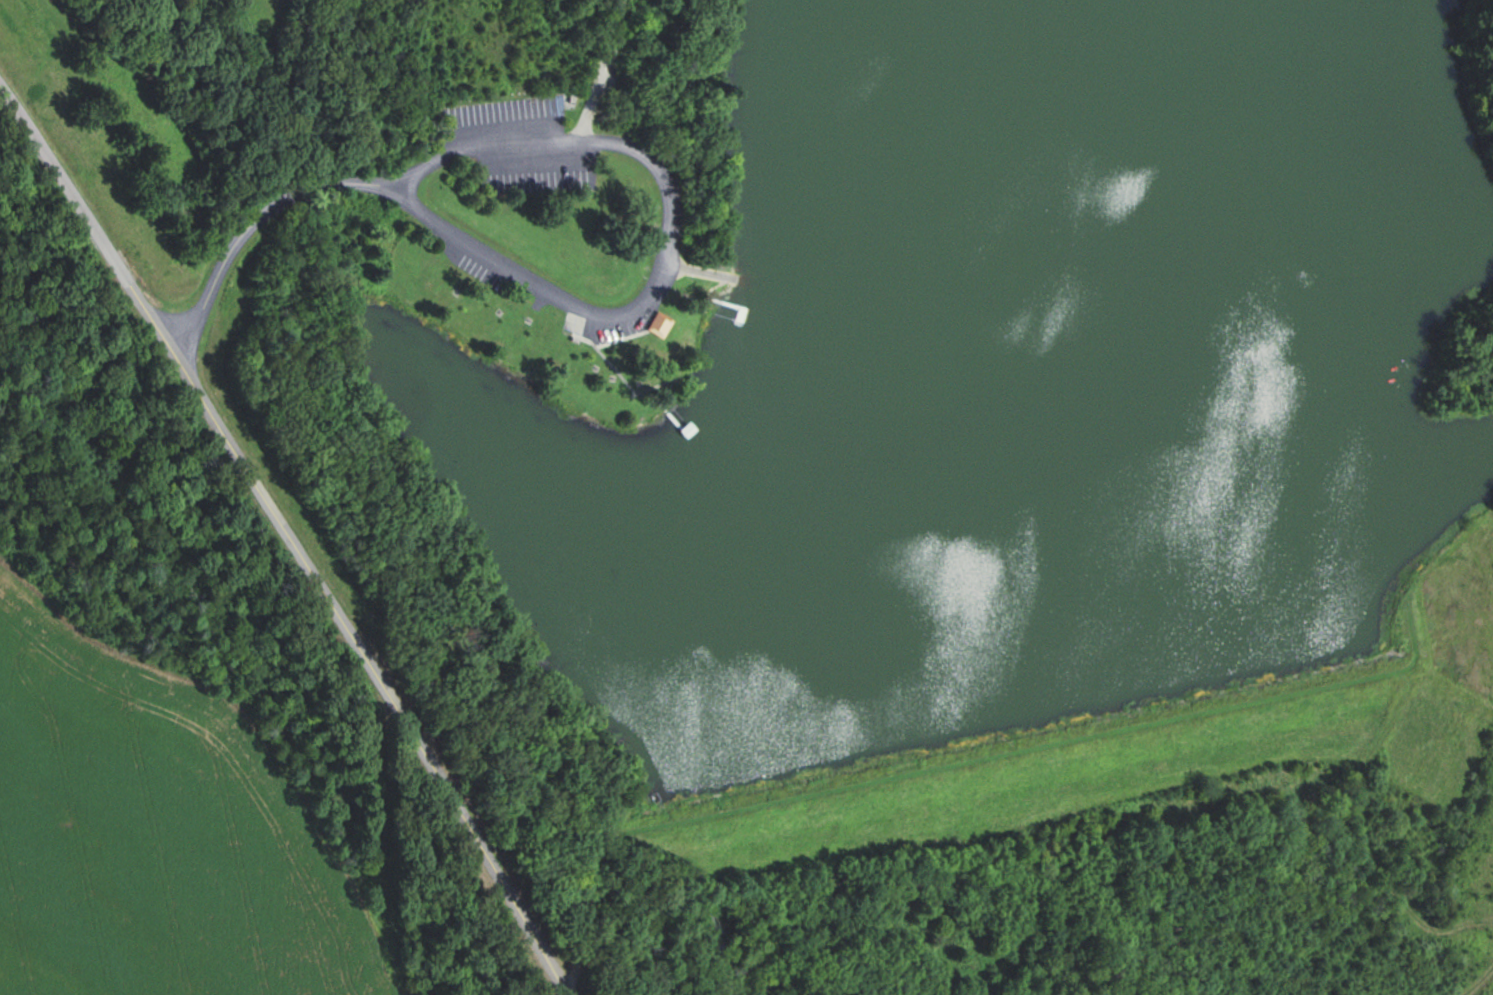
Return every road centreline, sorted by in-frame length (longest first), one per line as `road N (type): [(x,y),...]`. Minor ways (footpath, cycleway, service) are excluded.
road 1 (residential): [(566,994),(475,832),(173,347)]
road 2 (residential): [(173,347),(0,88)]

